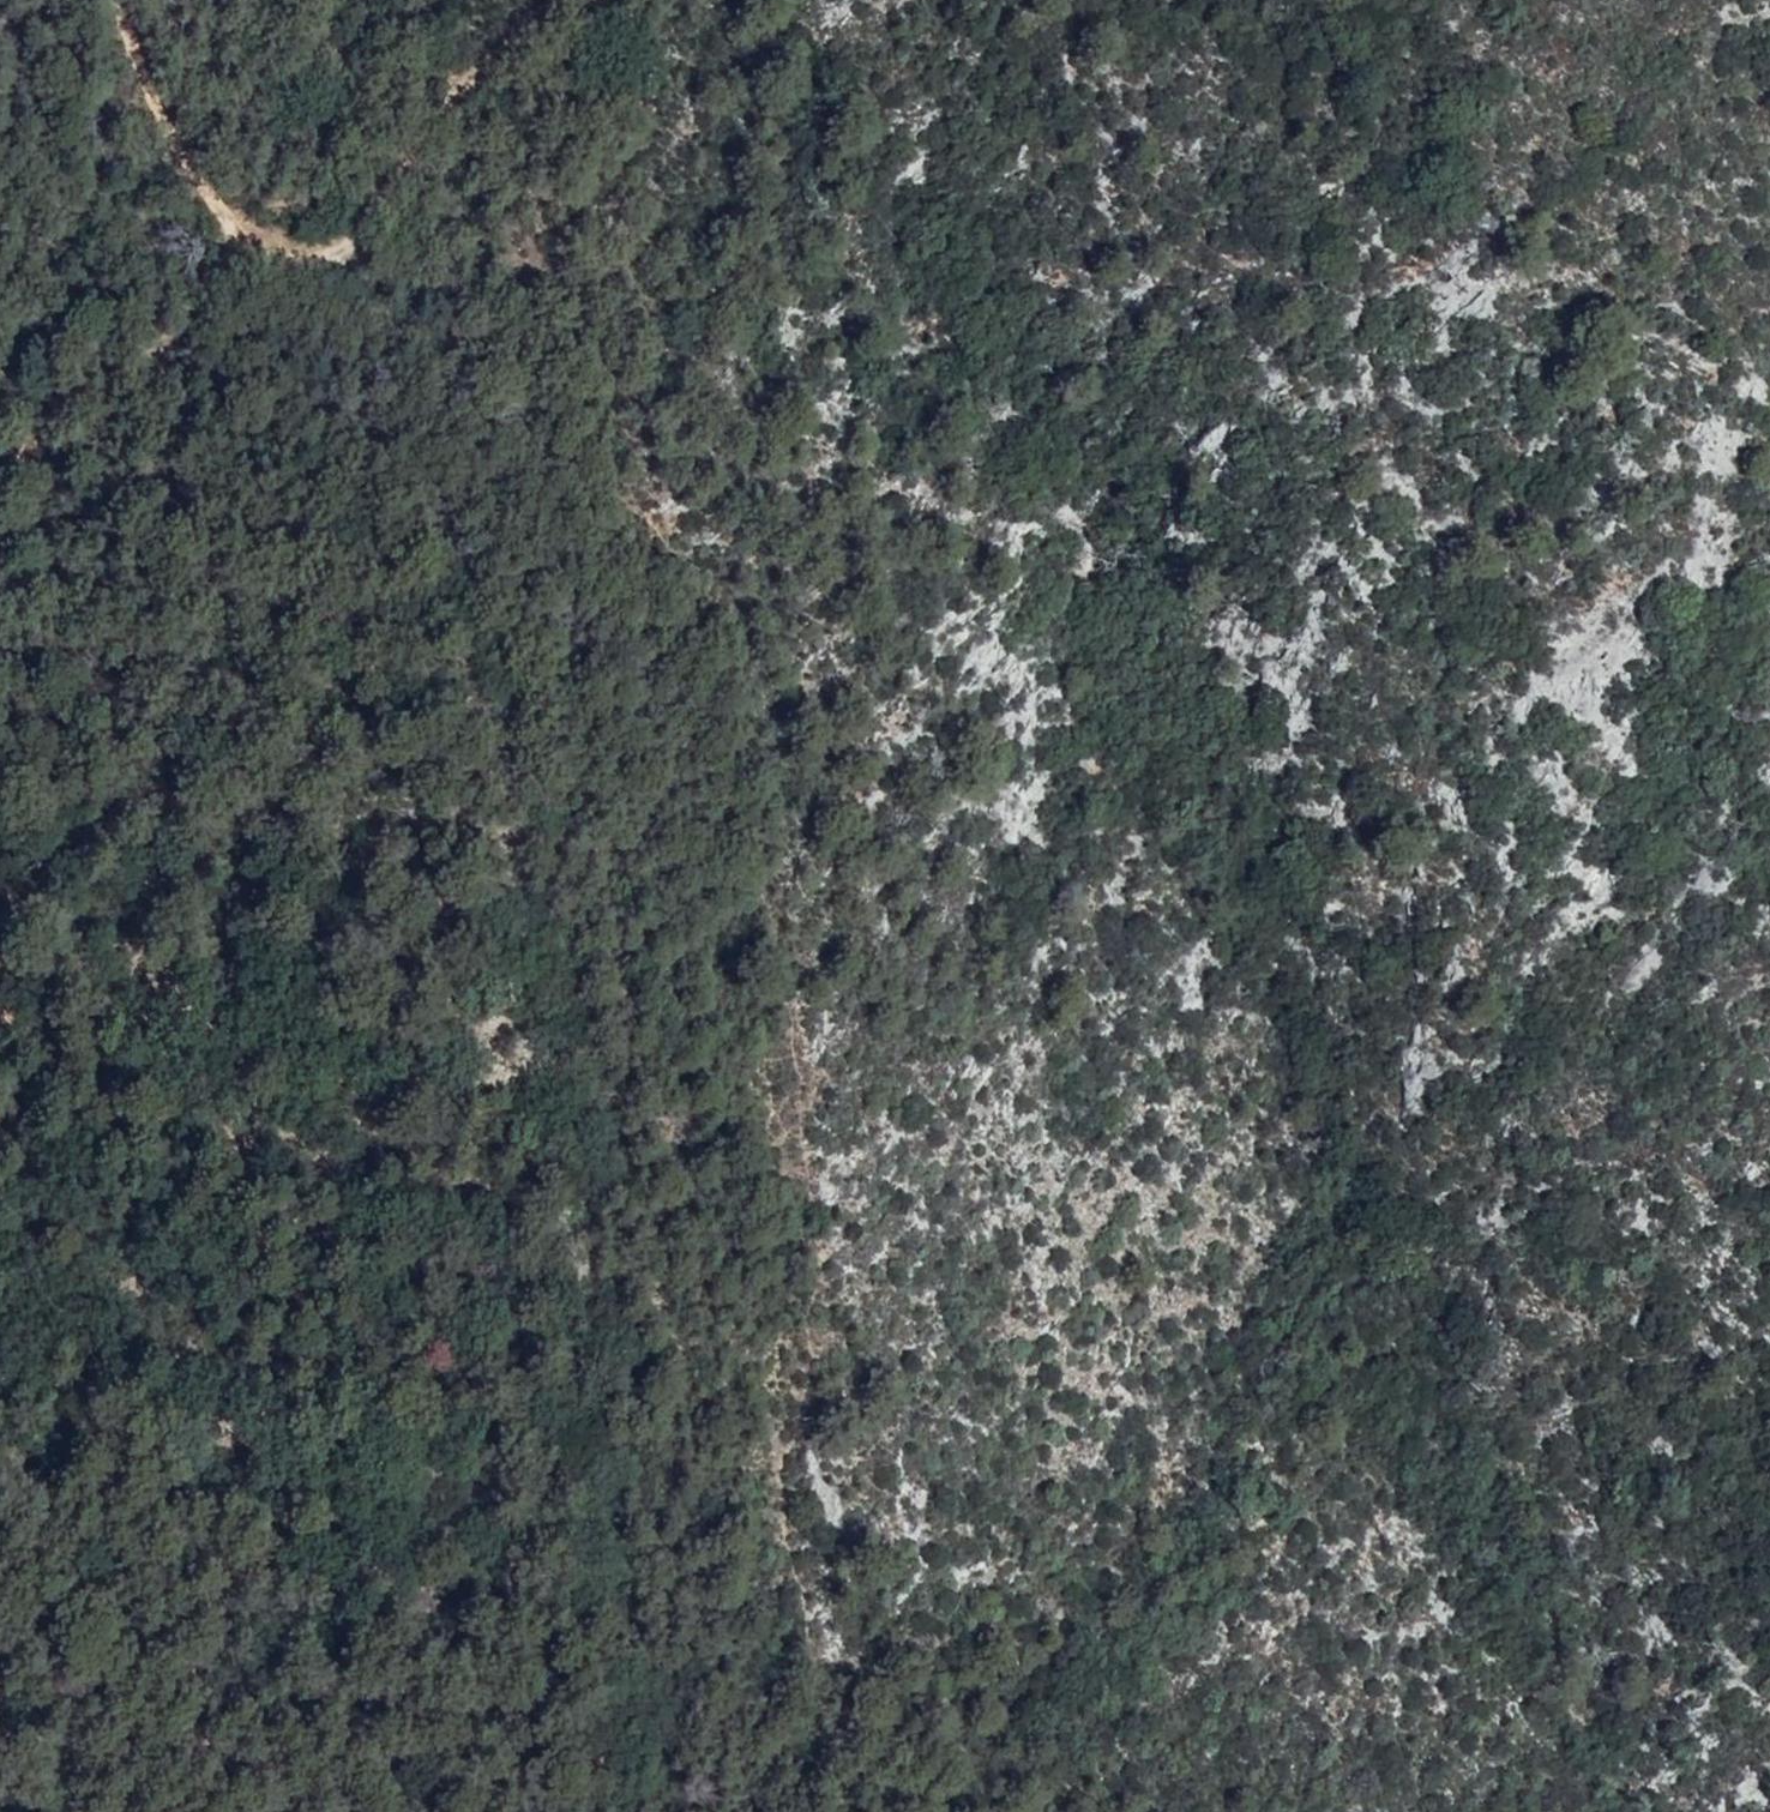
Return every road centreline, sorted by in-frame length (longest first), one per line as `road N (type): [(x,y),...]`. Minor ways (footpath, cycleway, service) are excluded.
road 1 (track): [(174,0),(262,213),(0,572)]
road 2 (track): [(262,213),(341,238),(547,0)]
road 3 (track): [(0,812),(65,884),(0,1039)]

